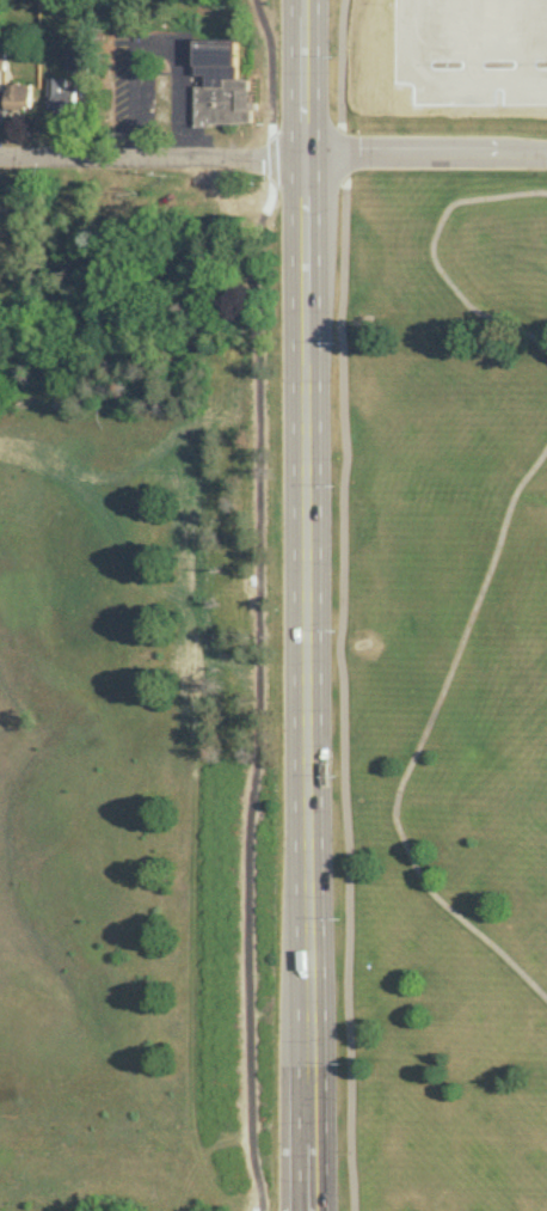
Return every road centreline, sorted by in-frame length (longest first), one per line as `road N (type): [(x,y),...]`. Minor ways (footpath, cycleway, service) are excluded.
road 1 (tertiary): [(309,1210),(304,0)]
road 2 (residential): [(0,160),(305,161)]

